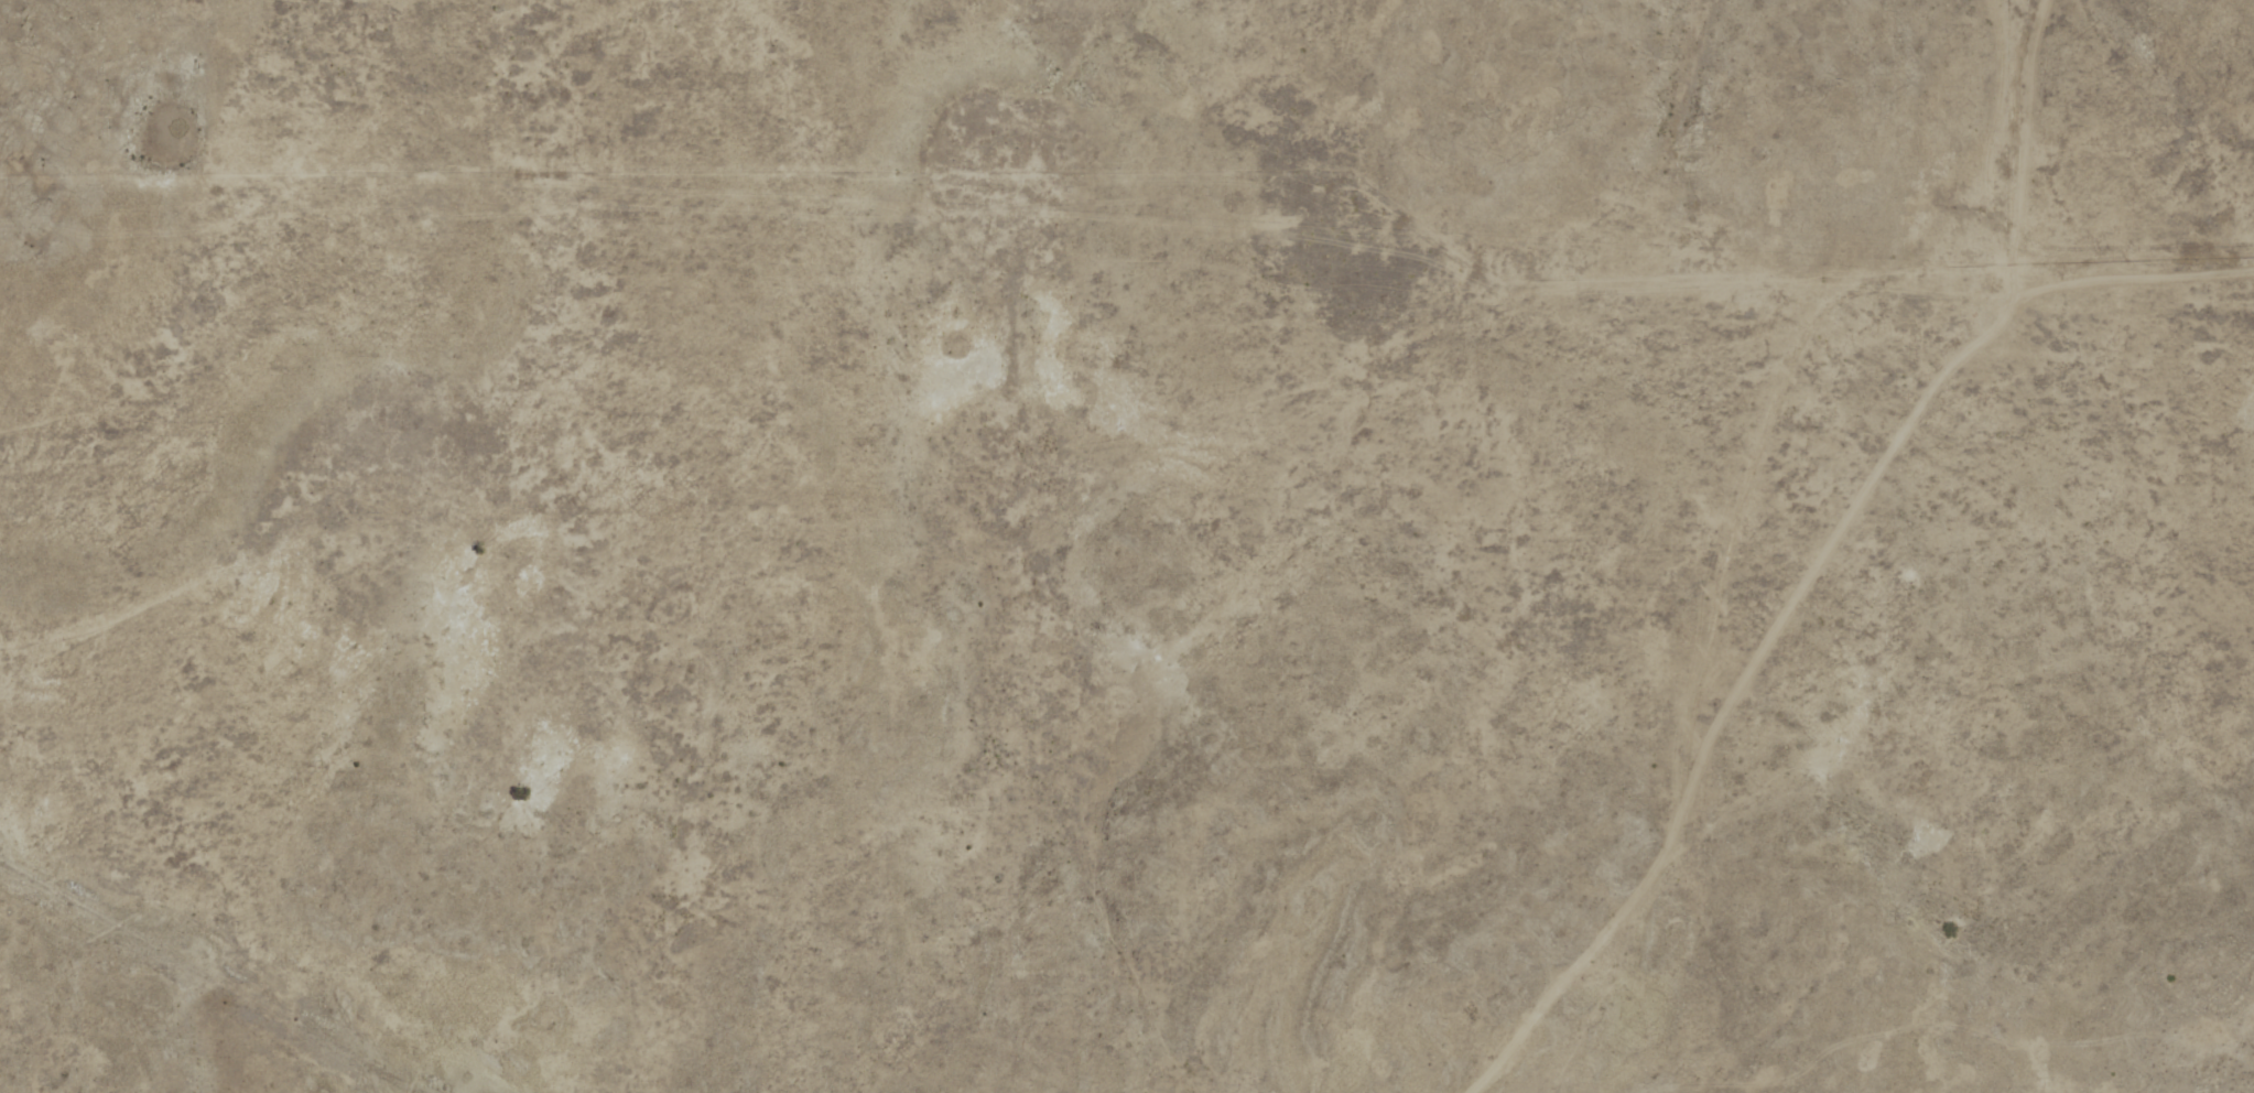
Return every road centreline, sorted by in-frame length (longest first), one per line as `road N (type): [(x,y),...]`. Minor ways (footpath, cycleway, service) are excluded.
road 1 (track): [(2253,243),(2045,251),(2027,239),(2014,219),(2016,66),(2036,0)]

